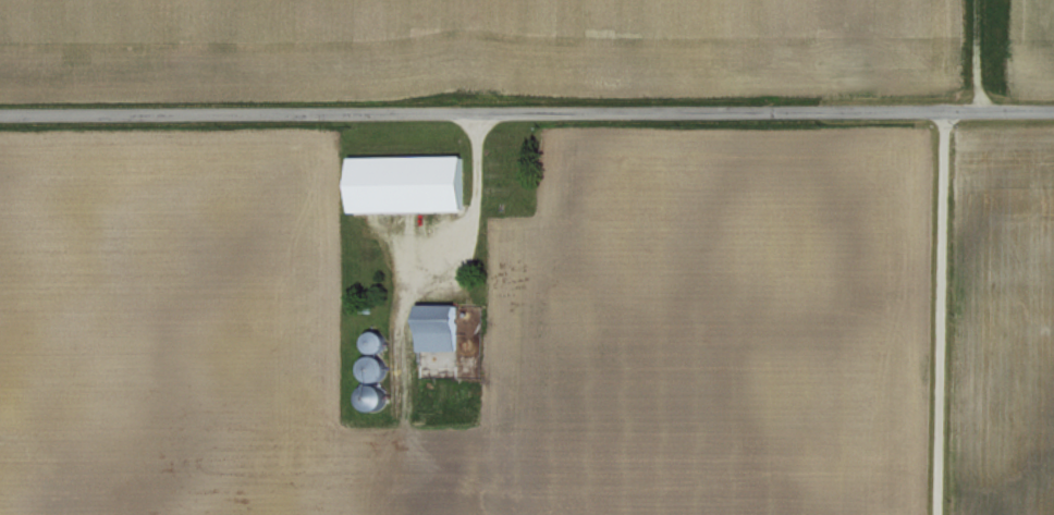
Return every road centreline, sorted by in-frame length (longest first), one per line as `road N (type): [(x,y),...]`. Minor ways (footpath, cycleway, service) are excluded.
road 1 (residential): [(1053,109),(0,117)]
road 2 (residential): [(478,117),(465,269),(413,291),(393,317)]

